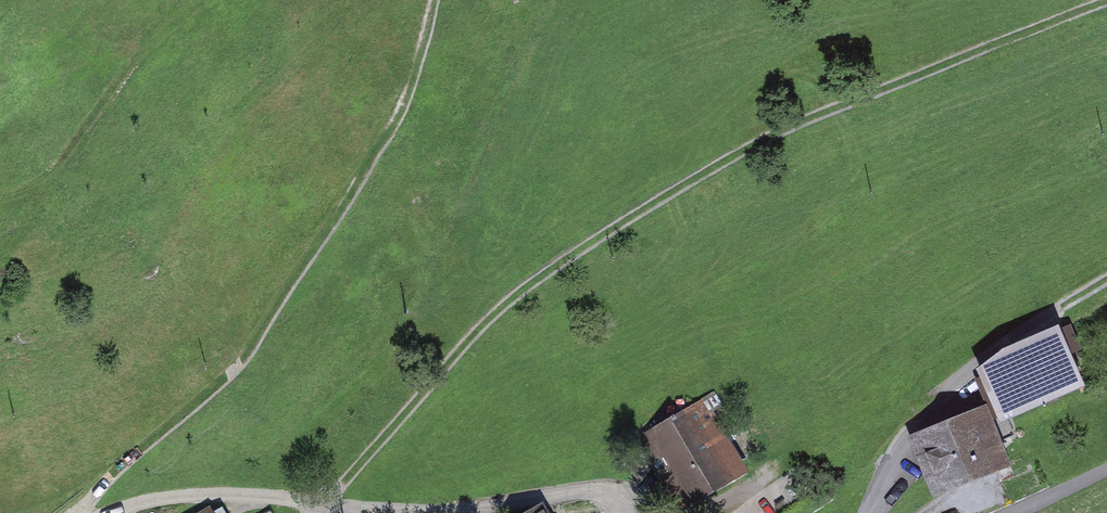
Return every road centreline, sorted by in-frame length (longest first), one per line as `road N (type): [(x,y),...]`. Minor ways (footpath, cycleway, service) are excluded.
road 1 (track): [(1098,0),(731,154),(616,223),(508,302),(328,499)]
road 2 (track): [(437,0),(400,124),(240,362),(68,512)]
road 3 (track): [(1106,279),(1065,297),(951,377),(873,512)]
road 4 (track): [(0,251),(141,52),(218,0)]
road 5 (unclassified): [(987,512),(1106,461)]

